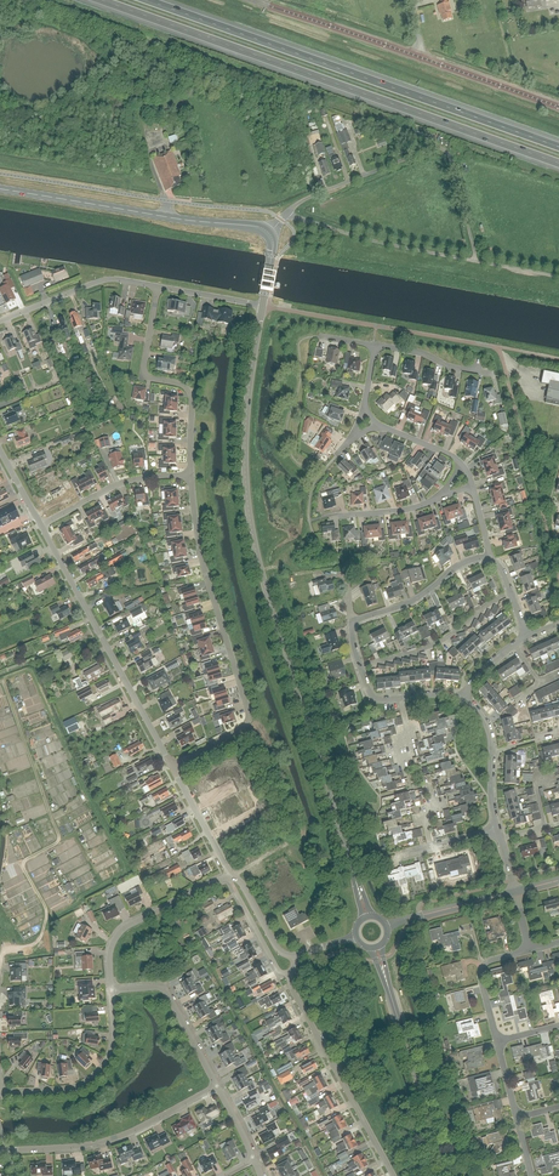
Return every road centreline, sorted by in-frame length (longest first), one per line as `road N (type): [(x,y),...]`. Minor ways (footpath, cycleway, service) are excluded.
road 1 (secondary): [(367,917),(249,519),(246,413),(263,306)]
road 2 (motorway): [(100,0),(558,164)]
road 3 (motorway): [(558,147),(145,0)]
road 4 (unclassified): [(171,767),(244,726),(249,712),(201,560),(190,475)]
road 5 (track): [(1,956),(42,936),(45,907),(23,862),(59,840),(3,681)]
road 6 (unclassified): [(558,107),(257,0)]
road 7 (unclassified): [(285,215),(309,198),(439,147),(450,158),(477,262)]
road 8 (unclassified): [(171,767),(40,525)]
road 9 (secondary): [(268,232),(0,190)]
road 10 (unclassified): [(393,1175),(291,985),(296,955)]
road 11 (secondary): [(447,1175),(377,948)]
road 12 (unclassified): [(0,1151),(103,1142),(217,1086)]
road 13 (unclassified): [(190,475),(192,393),(143,370),(158,287)]
road 14 (unclassified): [(477,262),(285,215)]
road 15 (unclassified): [(2,1095),(73,1089),(97,1076),(114,1038),(112,990)]
road 16 (unclassified): [(112,990),(109,952),(120,931),(229,874)]
road 17 (residential): [(359,667),(426,648),(509,592)]
road 18 (residential): [(0,321),(104,280),(158,287)]
road 19 (unclassified): [(112,990),(159,987),(167,995),(217,1086)]
road 20 (unclassified): [(40,525),(118,484),(190,475)]
road 21 (residential): [(352,622),(413,601),(464,562),(490,559)]
road 22 (residential): [(496,829),(487,721),(461,696)]
road 23 (unclassified): [(386,926),(515,890)]
road 24 (residential): [(529,951),(480,971),(497,1042)]
road 25 (residential): [(461,696),(372,700),(359,667)]
road 26 (residential): [(374,345),(493,374)]
road 27 (unclassified): [(229,874),(171,767)]

